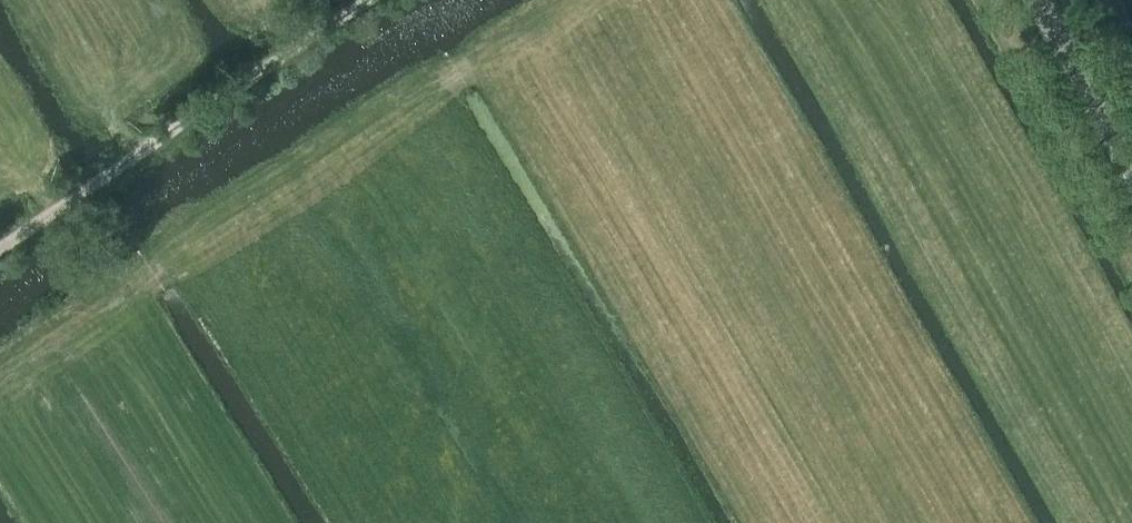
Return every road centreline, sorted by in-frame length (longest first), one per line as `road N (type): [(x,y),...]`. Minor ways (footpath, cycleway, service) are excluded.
road 1 (track): [(0,248),(370,0)]
road 2 (unclassified): [(1131,172),(1037,0)]

